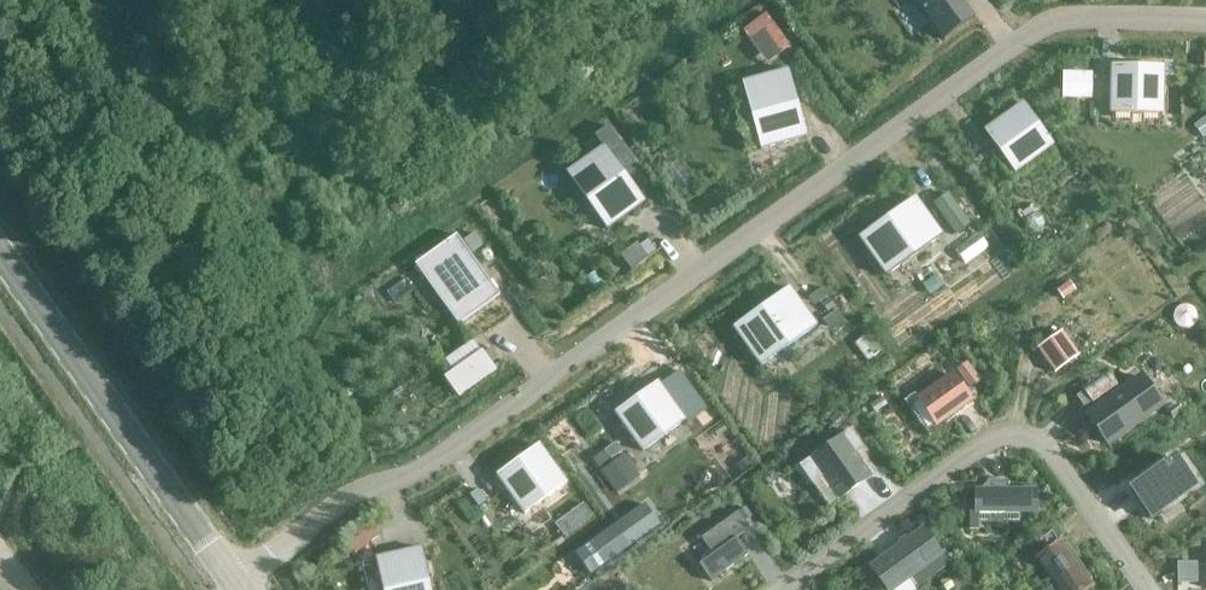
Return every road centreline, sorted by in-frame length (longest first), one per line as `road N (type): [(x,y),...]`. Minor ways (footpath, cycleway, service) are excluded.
road 1 (residential): [(1205,18),(1066,19),(1021,42),(442,461),(362,490),(231,582)]
road 2 (tertiary): [(231,582),(0,254)]
road 3 (residential): [(785,589),(978,451),(1031,443),(1047,455)]
road 4 (residential): [(1047,455),(1142,589)]

